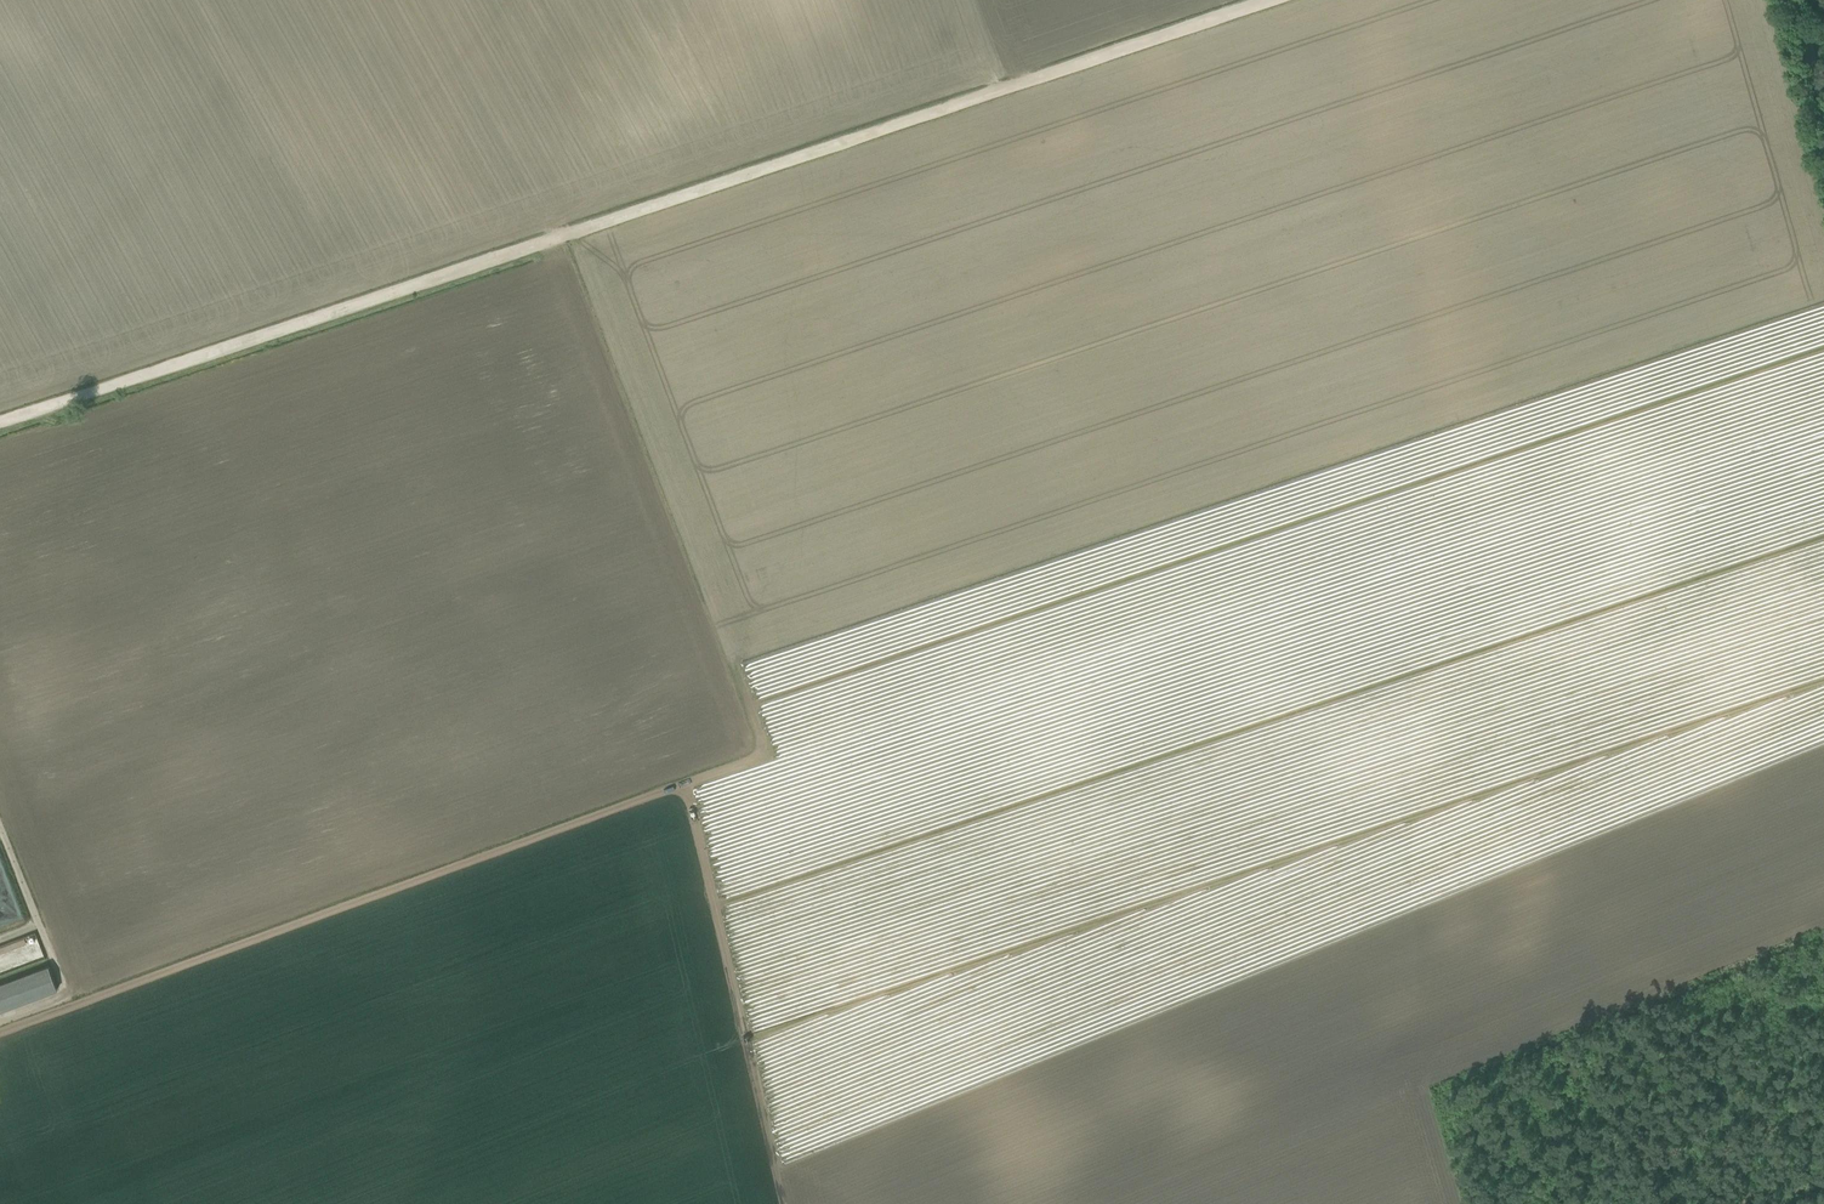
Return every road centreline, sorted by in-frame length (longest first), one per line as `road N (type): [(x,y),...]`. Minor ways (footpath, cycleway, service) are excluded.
road 1 (track): [(0,423),(1263,0)]

